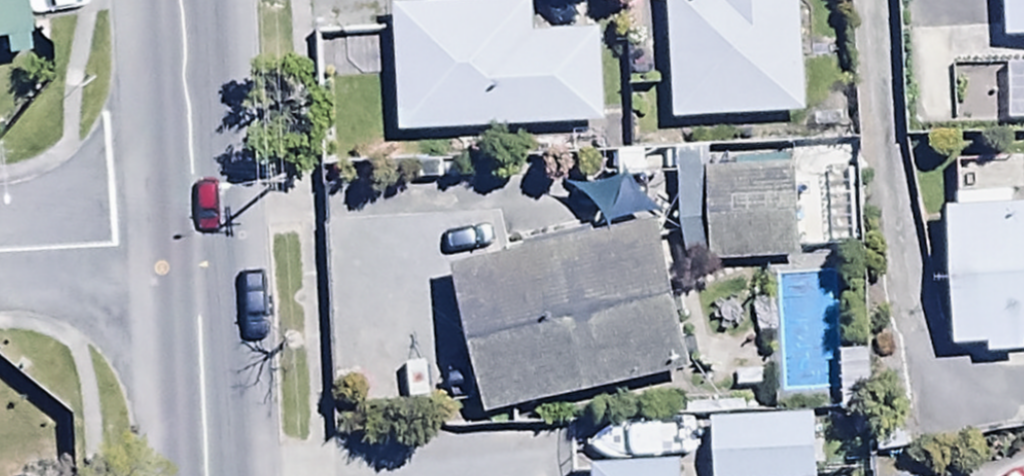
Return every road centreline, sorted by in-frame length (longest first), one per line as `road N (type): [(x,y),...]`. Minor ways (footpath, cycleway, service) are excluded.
road 1 (tertiary): [(192,244),(179,0)]
road 2 (tertiary): [(205,475),(192,244)]
road 3 (residential): [(0,254),(192,244)]

